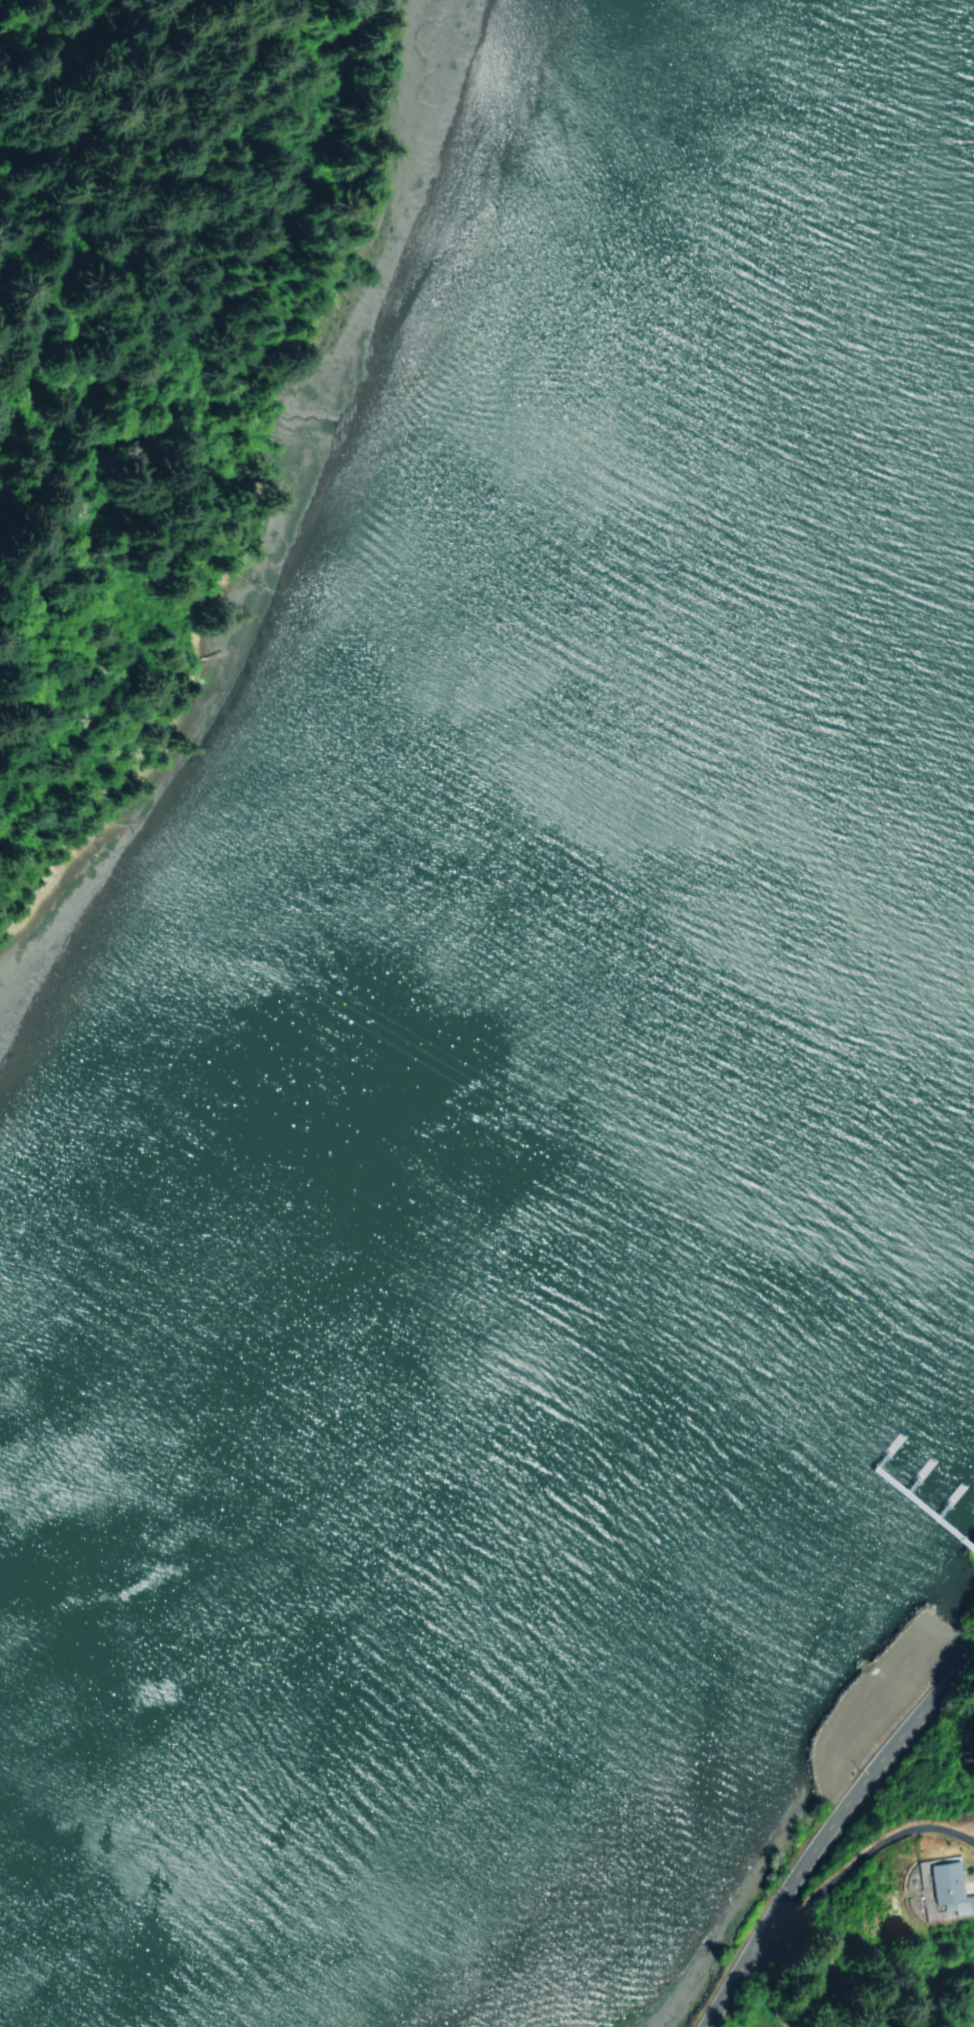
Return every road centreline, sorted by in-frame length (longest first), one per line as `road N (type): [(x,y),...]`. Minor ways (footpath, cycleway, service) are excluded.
road 1 (tertiary): [(973,1657),(836,1810),(703,2026)]

